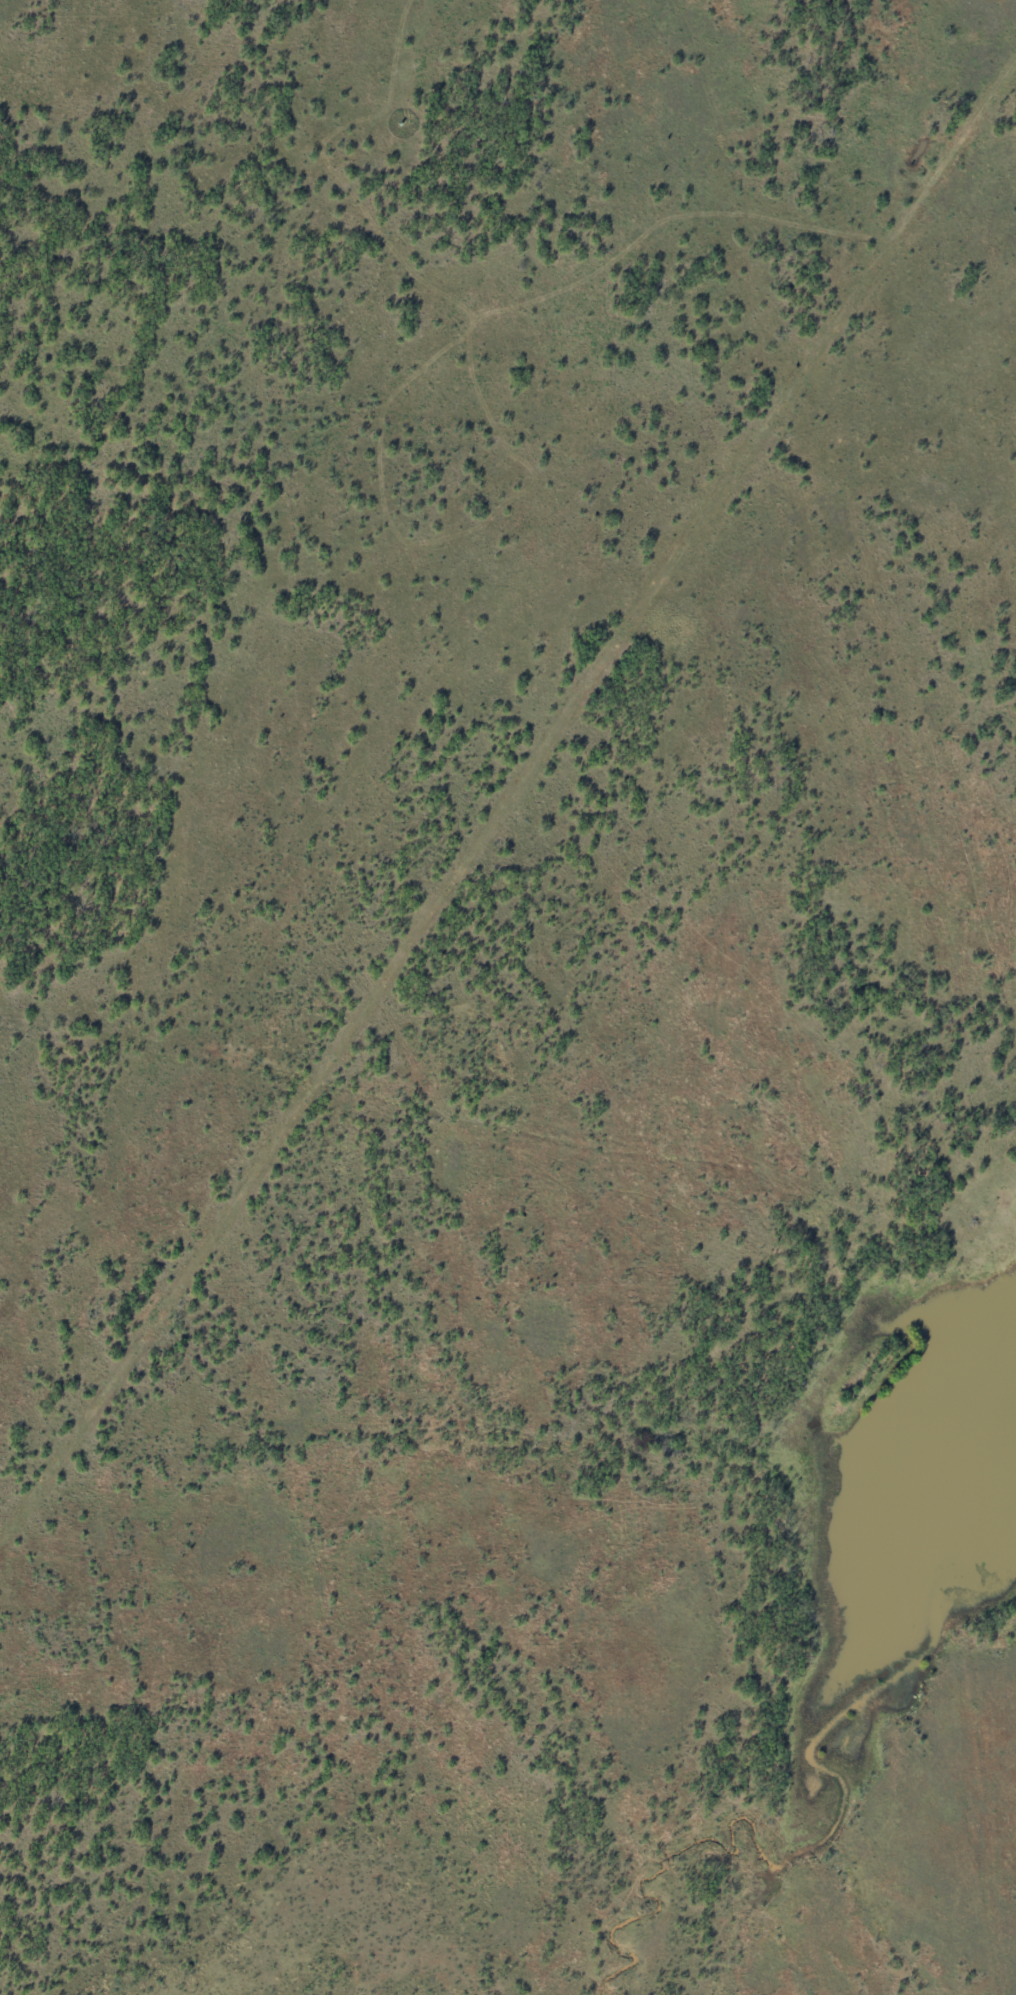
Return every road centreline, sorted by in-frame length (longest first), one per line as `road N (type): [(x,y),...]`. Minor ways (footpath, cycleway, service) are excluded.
road 1 (residential): [(1015,520),(875,520),(742,648),(554,1016)]

